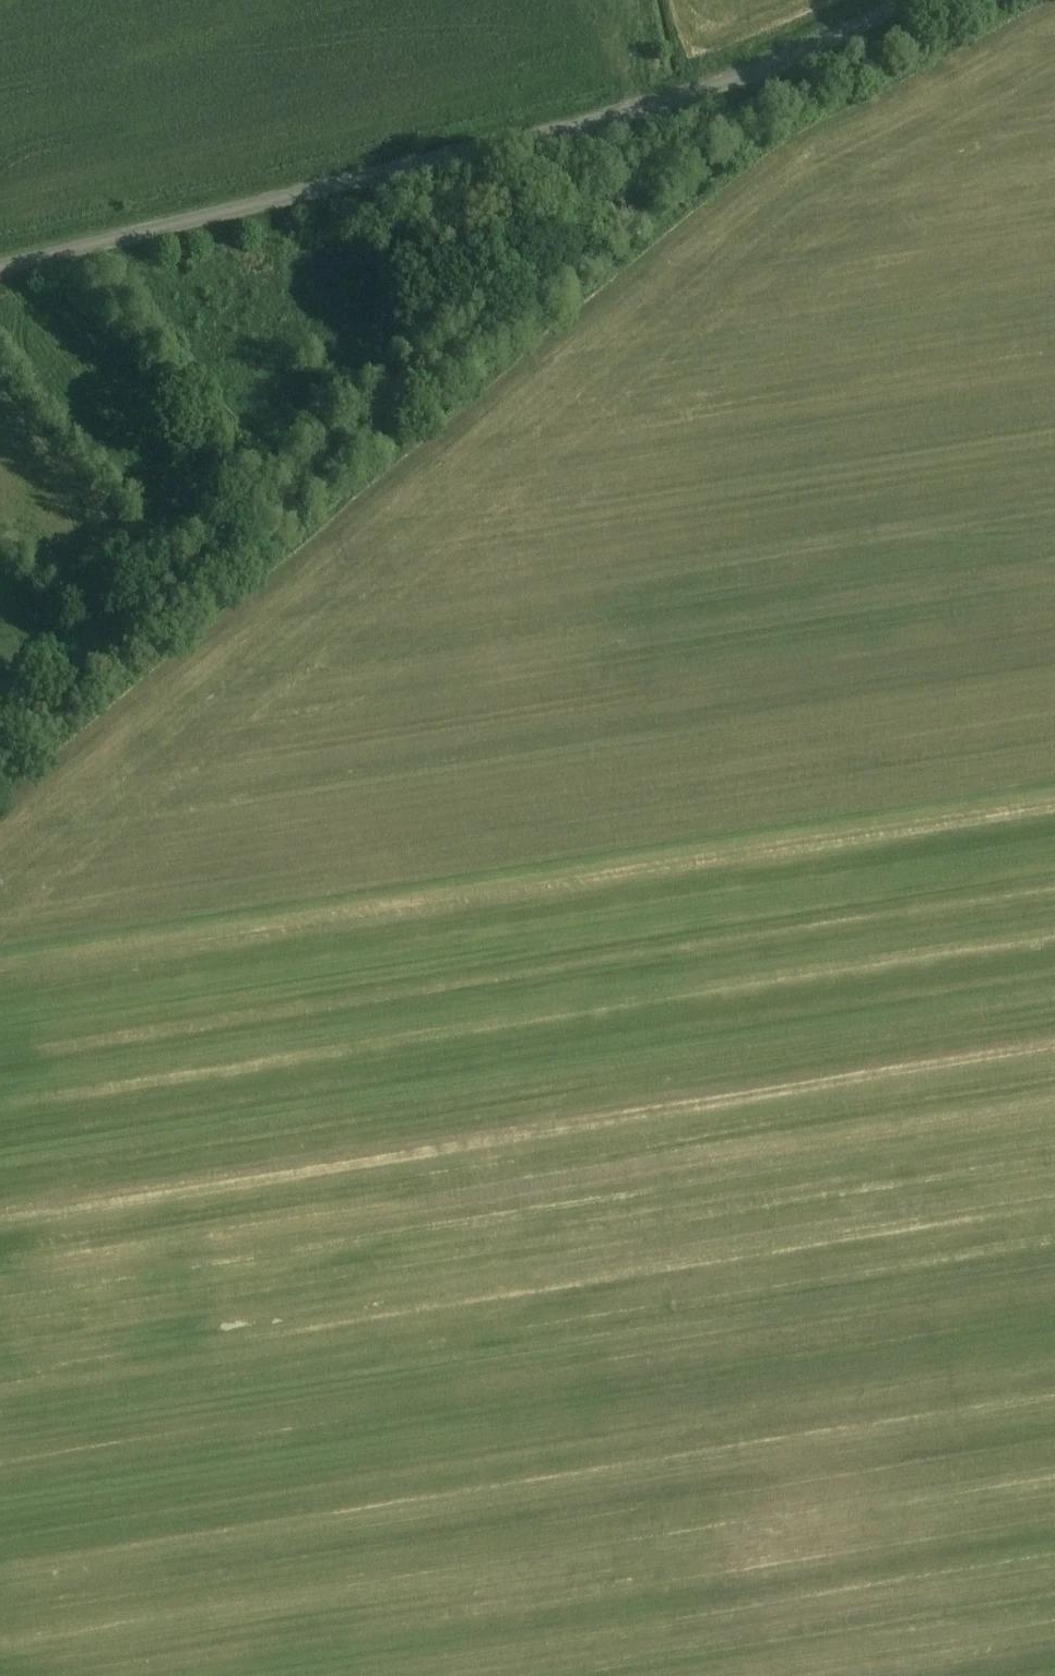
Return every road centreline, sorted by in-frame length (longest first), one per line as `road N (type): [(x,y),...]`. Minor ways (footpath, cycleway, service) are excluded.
road 1 (unclassified): [(0,266),(705,89),(900,0)]

